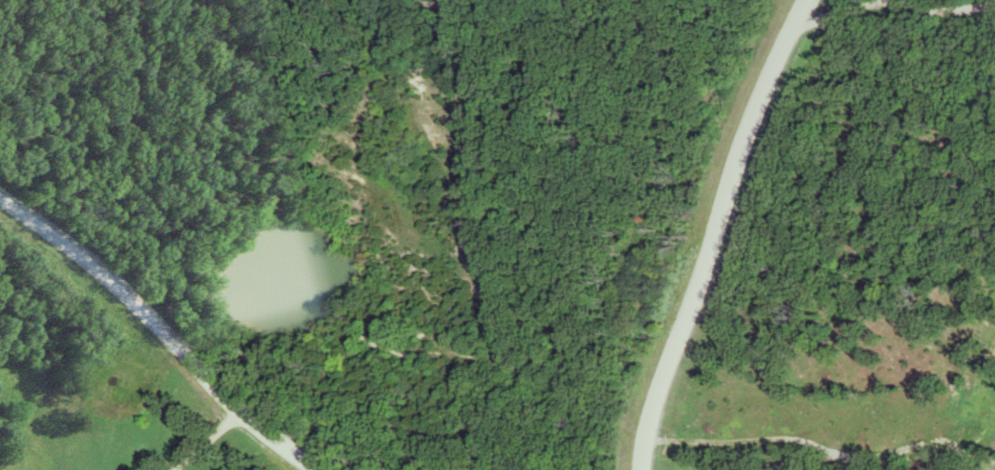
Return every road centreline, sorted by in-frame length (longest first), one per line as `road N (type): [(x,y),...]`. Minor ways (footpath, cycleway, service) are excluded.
road 1 (residential): [(645,469),(668,366),(752,119),(805,0)]
road 2 (residential): [(312,469),(0,201)]

